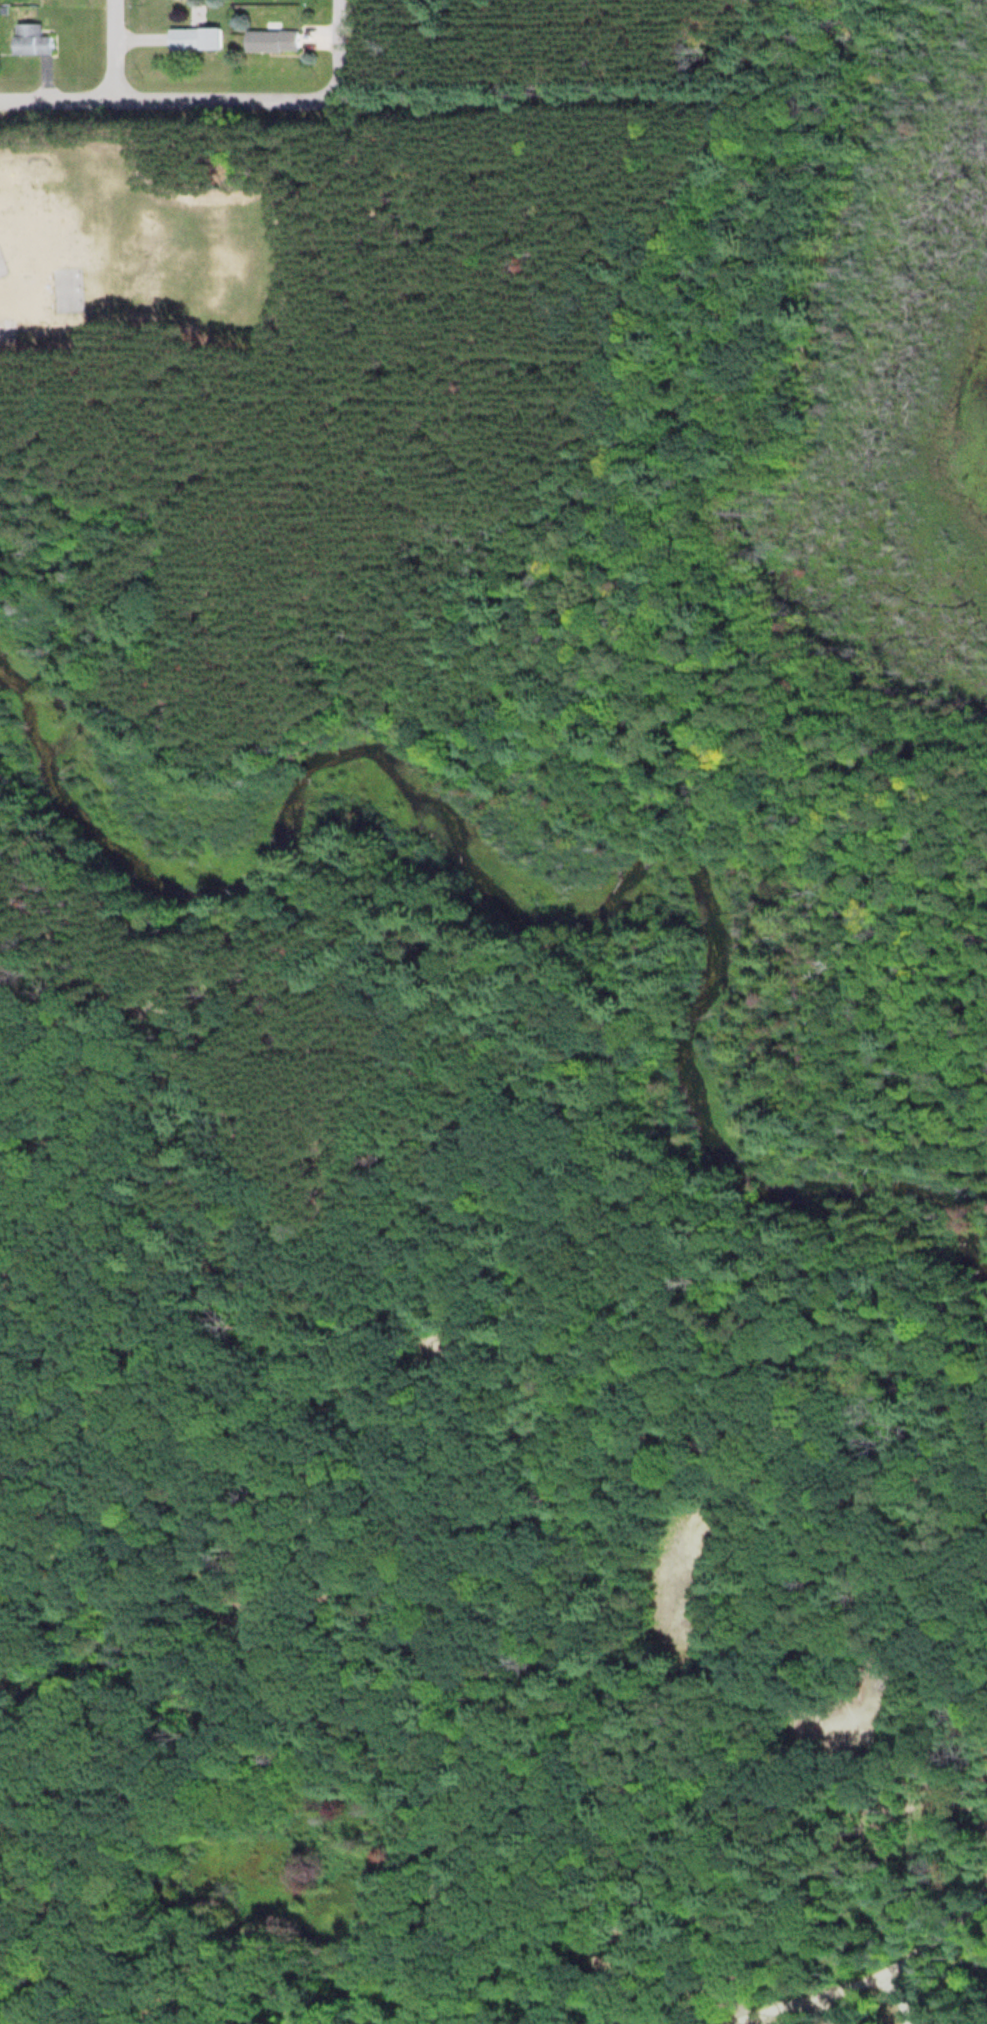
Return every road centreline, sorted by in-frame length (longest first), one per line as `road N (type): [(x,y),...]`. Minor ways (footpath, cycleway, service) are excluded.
road 1 (residential): [(345,100),(0,102)]

